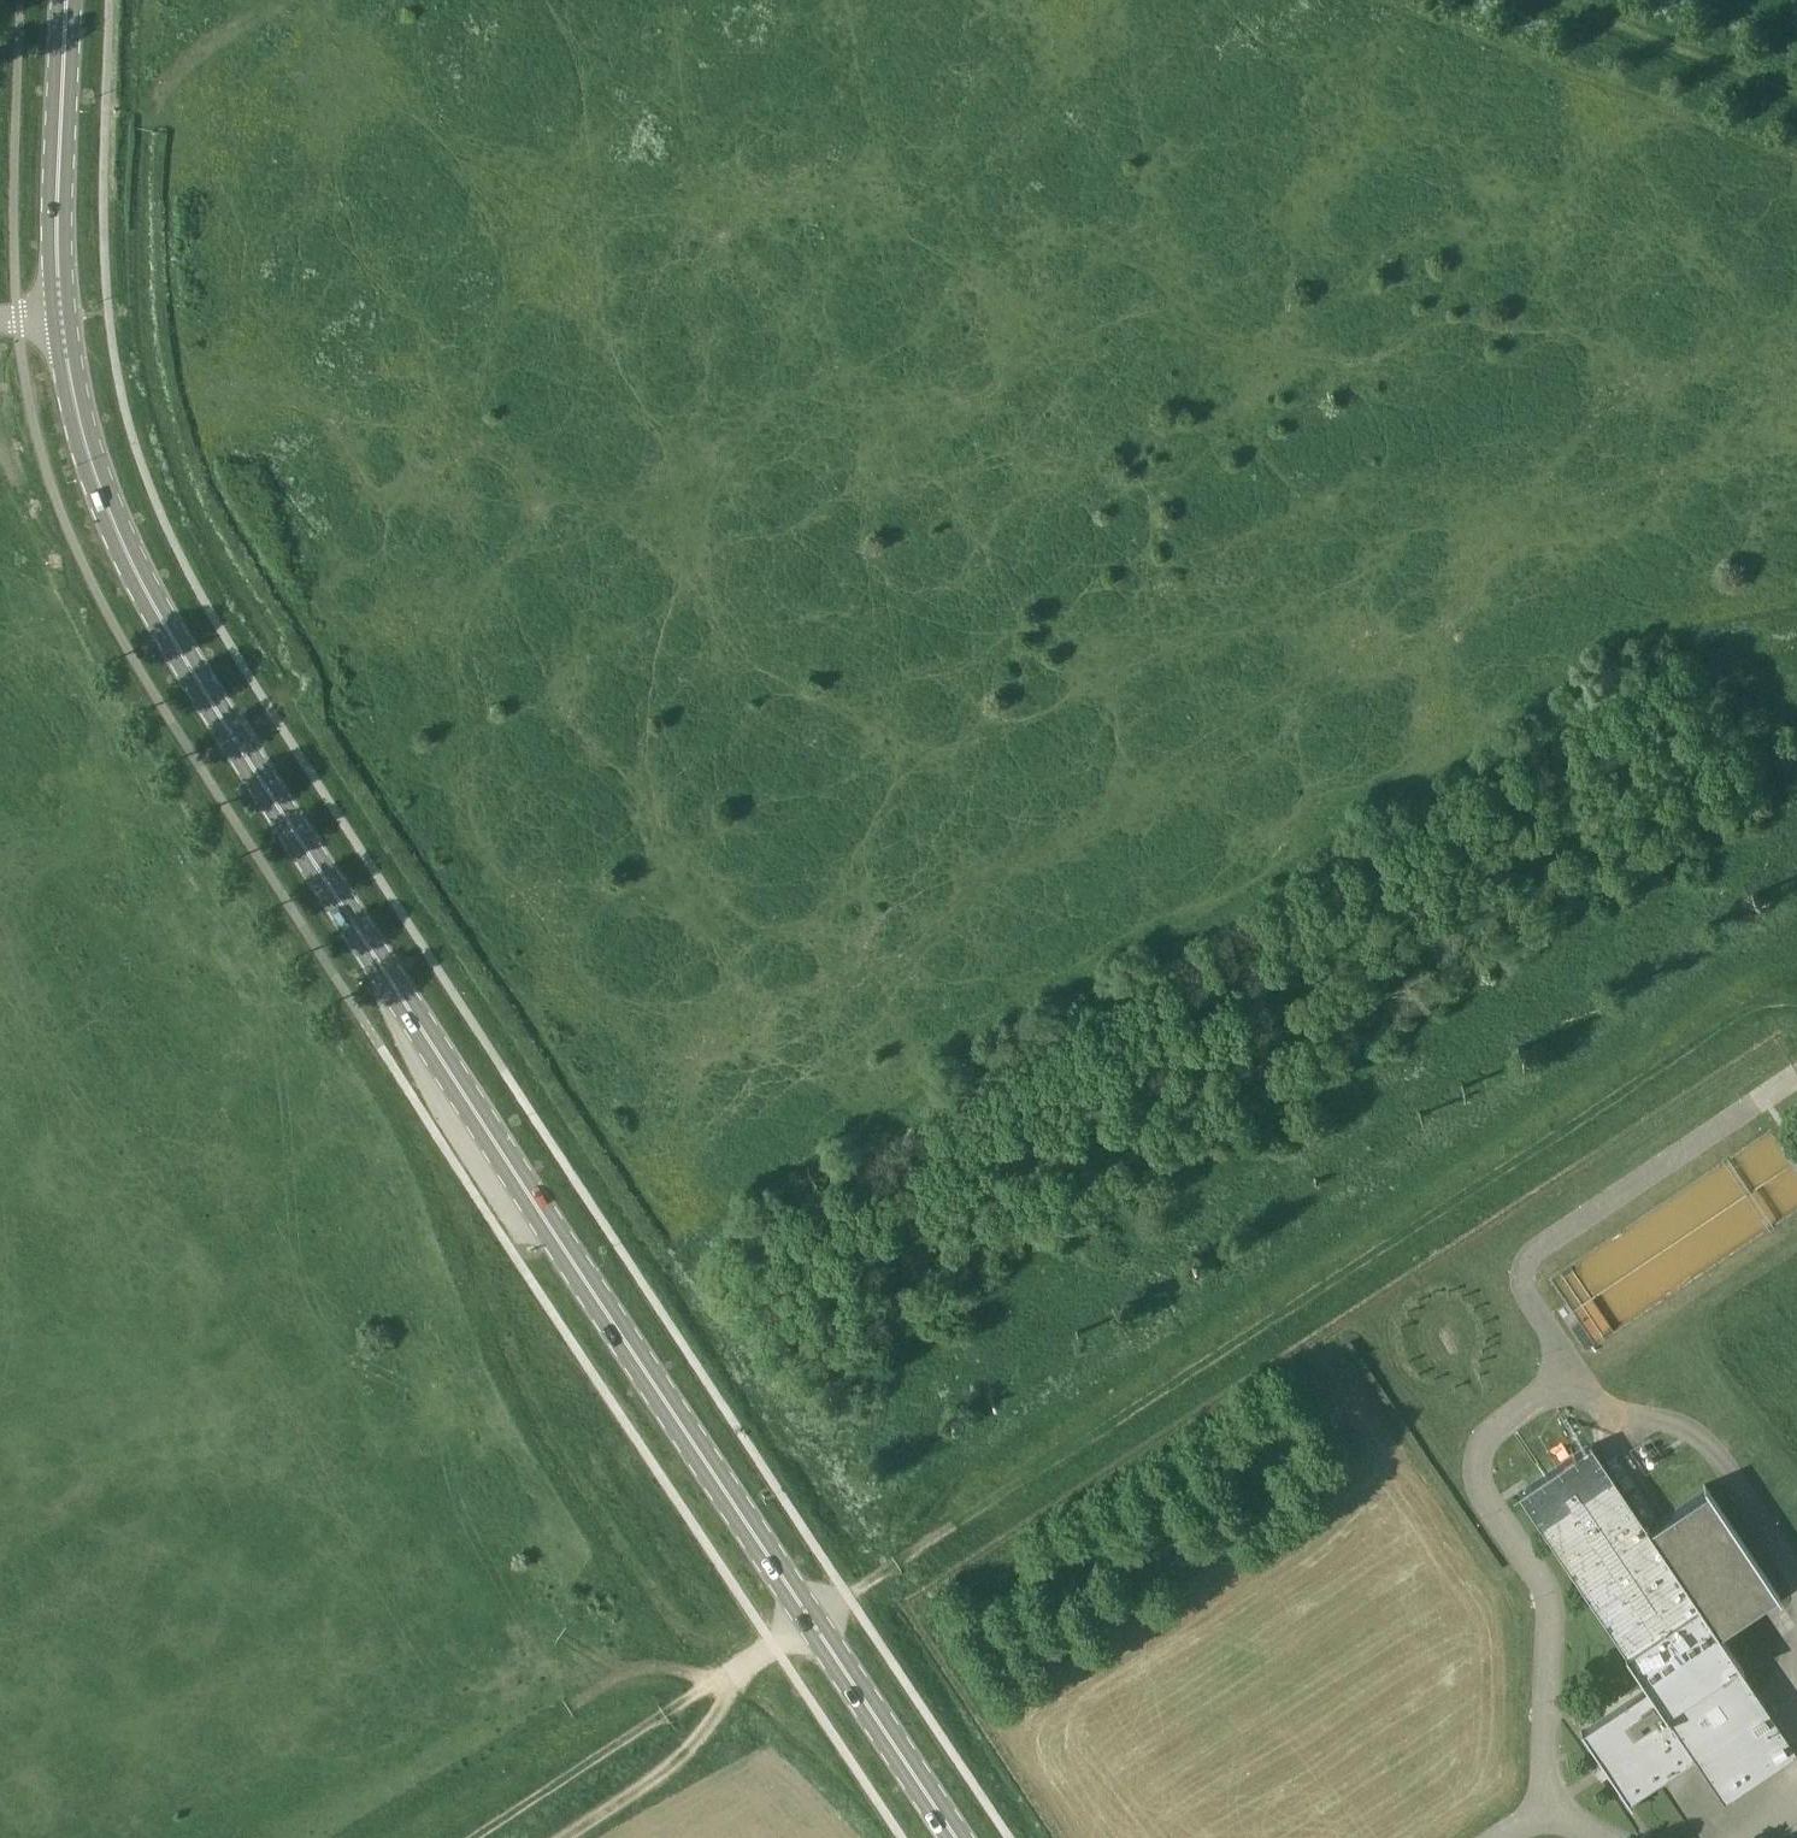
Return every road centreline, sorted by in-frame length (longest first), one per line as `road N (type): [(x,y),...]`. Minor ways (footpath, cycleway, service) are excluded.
road 1 (primary): [(600,1304),(146,592),(91,461),(60,317)]
road 2 (primary): [(600,1304),(954,1837)]
road 3 (track): [(809,1619),(725,1683),(720,1705),(687,1750),(568,1837)]
road 4 (primary): [(60,317),(65,0)]
road 5 (track): [(725,1683),(472,1837)]
road 6 (track): [(1535,0),(1796,101)]

